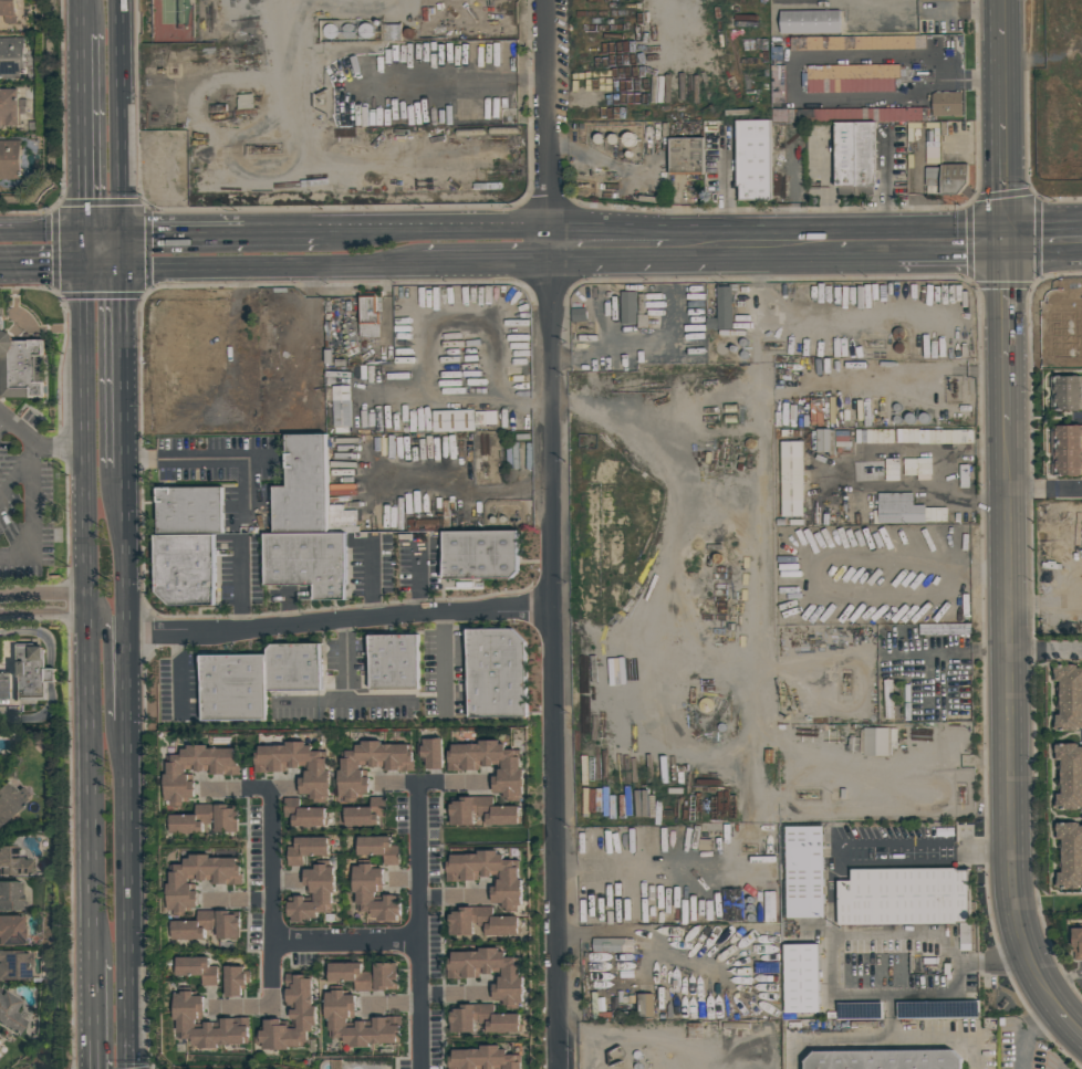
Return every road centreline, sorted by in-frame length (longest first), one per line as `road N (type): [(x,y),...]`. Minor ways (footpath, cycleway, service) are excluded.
road 1 (residential): [(542,0),(555,1068)]
road 2 (tertiary): [(1045,987),(1026,950),(1010,878),(1005,425)]
road 3 (residential): [(131,632),(550,606)]
road 4 (secondary): [(136,1068),(132,721)]
road 5 (secondary): [(87,266),(89,602)]
road 6 (secondary): [(89,631),(94,960)]
road 7 (secondary): [(129,266),(424,264)]
road 8 (residential): [(416,782),(418,1068)]
road 9 (secondary): [(549,244),(516,223),(320,230)]
road 10 (secondary): [(84,31),(87,266)]
road 11 (secondary): [(127,232),(123,0)]
road 12 (residential): [(270,789),(272,1009)]
road 13 (tertiary): [(1002,239),(1000,22)]
road 14 (secondary): [(127,468),(129,266)]
road 15 (secondary): [(320,230),(127,232)]
road 16 (tertiary): [(1005,425),(1002,239)]
road 17 (secondary): [(131,632),(127,468)]
road 18 (secondary): [(132,738),(107,720),(105,619),(89,602)]
road 19 (residential): [(271,942),(417,941)]
road 20 (secondary): [(424,264),(526,260),(549,244)]

